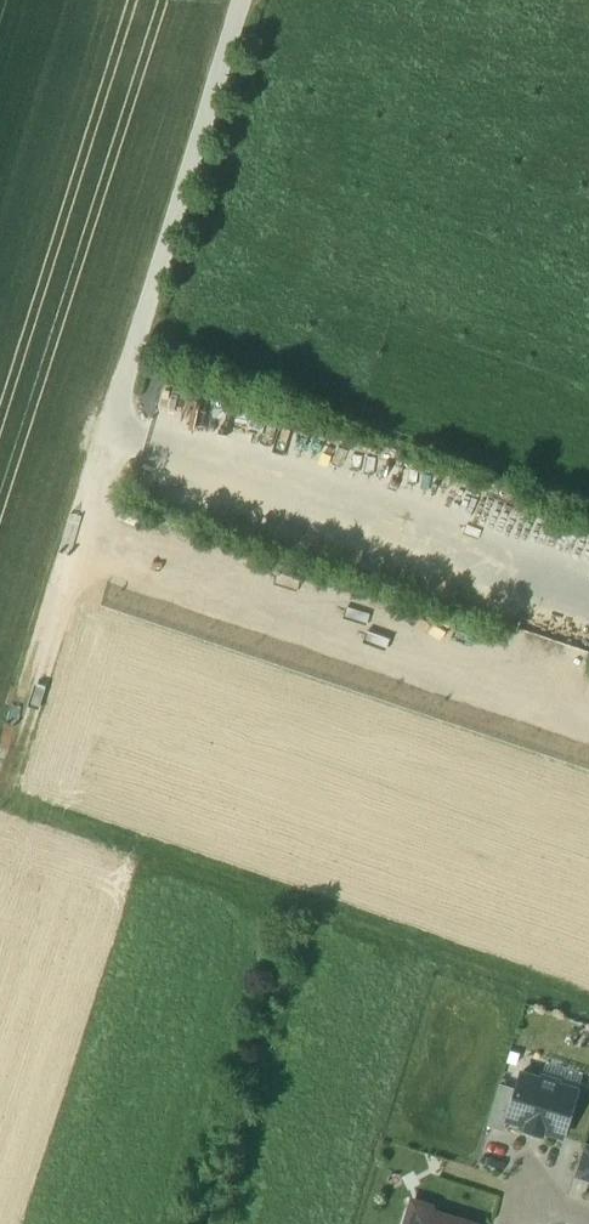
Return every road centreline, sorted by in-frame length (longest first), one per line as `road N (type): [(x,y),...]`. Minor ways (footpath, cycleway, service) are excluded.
road 1 (track): [(248,0),(11,759),(10,806),(276,913),(588,1012)]

